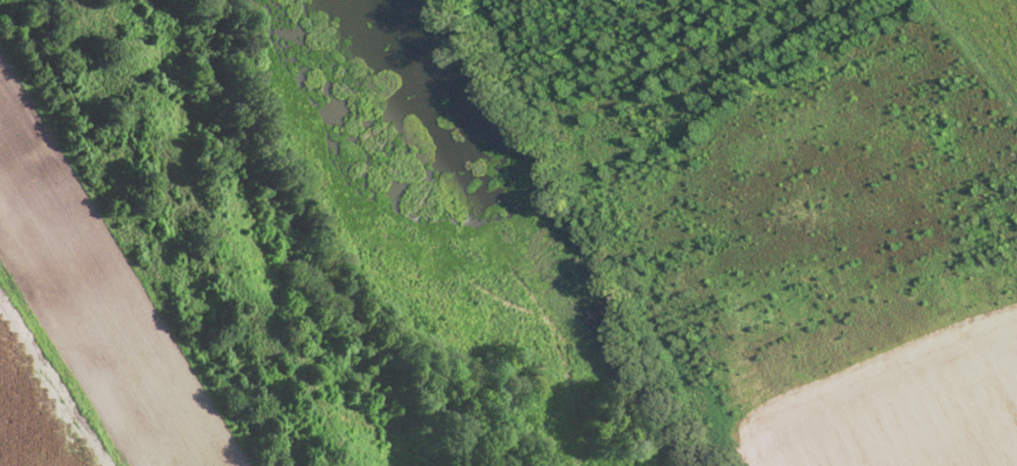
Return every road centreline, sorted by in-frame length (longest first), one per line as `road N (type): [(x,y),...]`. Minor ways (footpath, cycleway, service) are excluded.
road 1 (residential): [(255,465),(0,48)]

